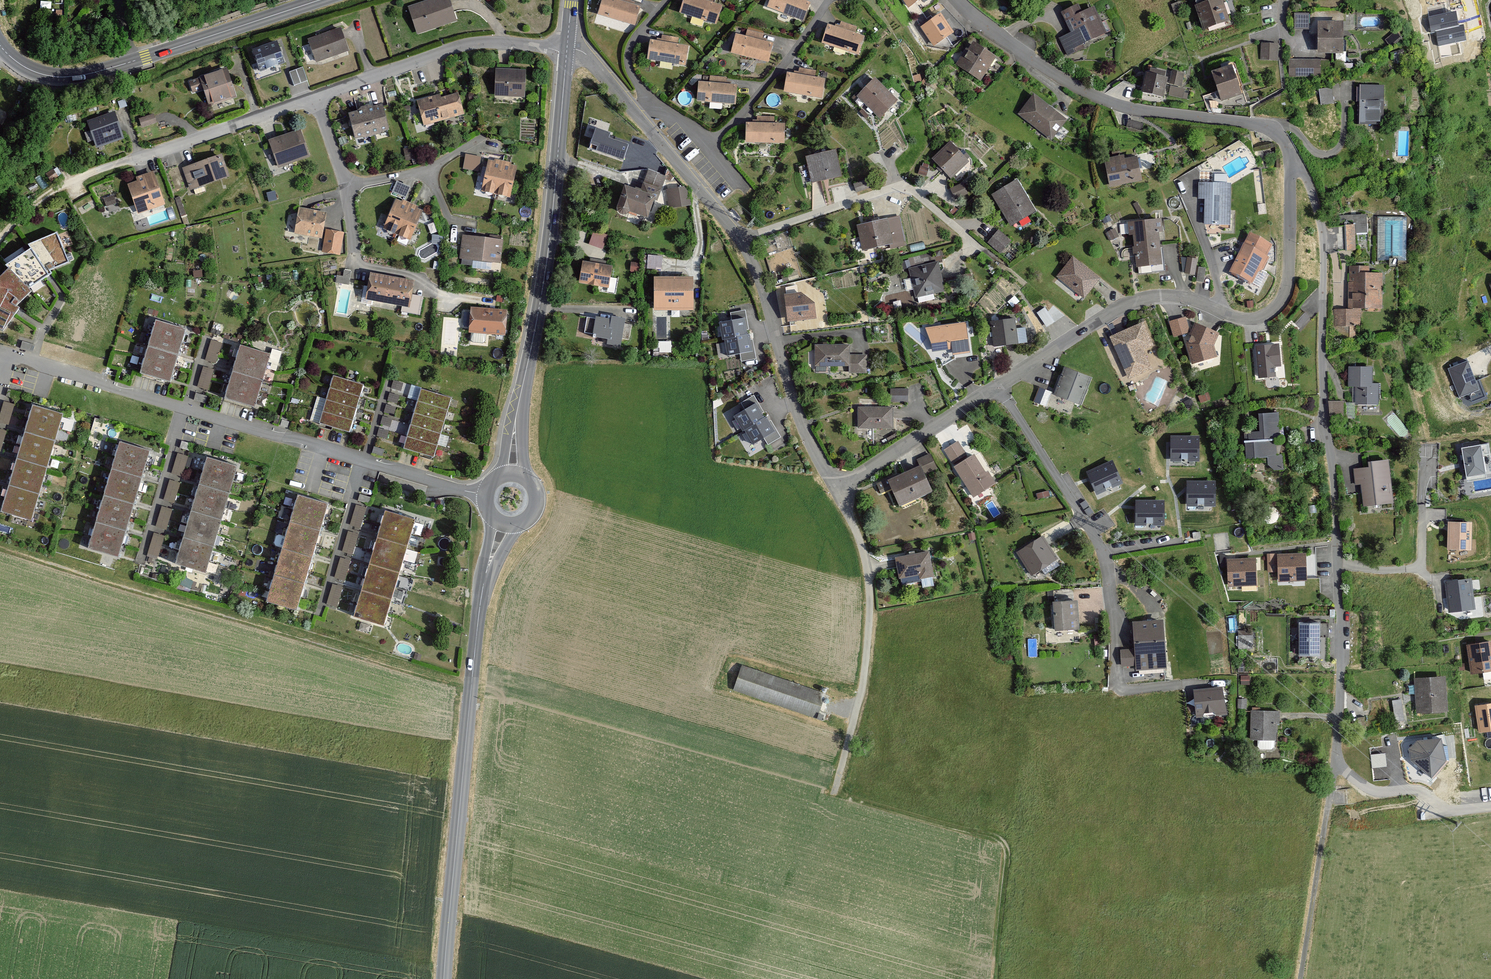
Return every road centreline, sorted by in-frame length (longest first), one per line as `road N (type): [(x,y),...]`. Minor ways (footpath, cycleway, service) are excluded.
road 1 (unclassified): [(1290,162),(1289,285),(1270,315),(1246,319),(1185,298),(1131,303),(841,480)]
road 2 (unclassified): [(1290,162),(1310,184),(1323,241),(1324,401),(1339,564),(1335,764)]
road 3 (unclassified): [(841,480),(820,464),(802,425),(759,276),(741,240),(590,60),(567,48)]
road 4 (residential): [(485,495),(26,358),(8,366)]
road 5 (tertiary): [(503,525),(478,625),(444,978)]
road 6 (residential): [(129,159),(451,48),(489,42),(567,48)]
road 7 (tertiary): [(567,48),(545,275),(511,474)]
road 8 (unclassified): [(958,0),(1081,90),(1132,108),(1266,127),(1285,142),(1290,162)]
road 9 (secondary): [(321,0),(73,76),(32,71),(0,45)]
road 10 (unclassified): [(835,794),(862,688),(870,611),(865,558),(841,480)]
road 11 (track): [(994,978),(1007,854),(1001,840),(835,794)]
road 12 (track): [(1300,978),(1331,784)]
road 13 (residential): [(1335,764),(1379,791),(1420,790),(1440,807),(1490,806)]

